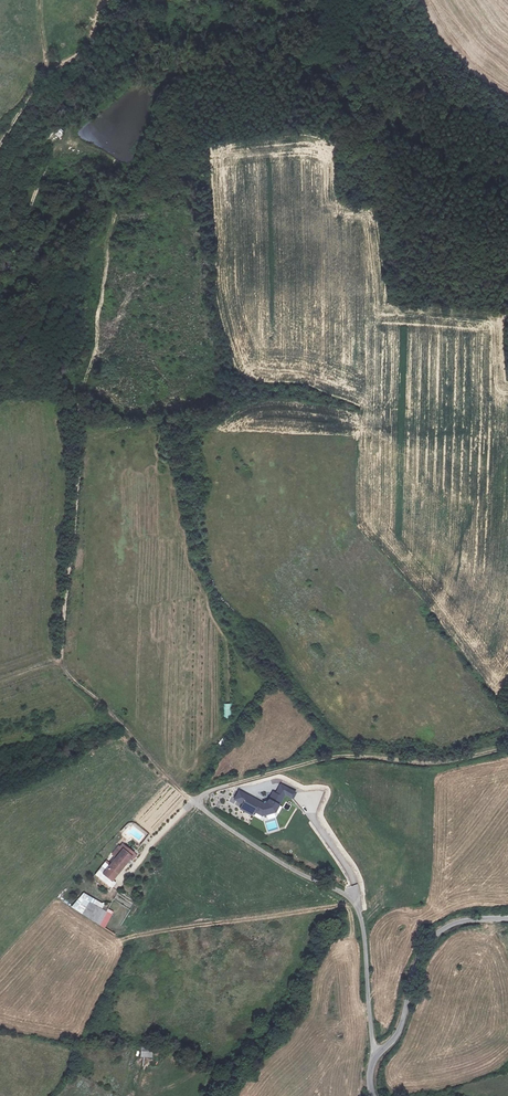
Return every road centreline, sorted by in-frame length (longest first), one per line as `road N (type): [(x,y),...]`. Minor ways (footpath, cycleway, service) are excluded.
road 1 (unclassified): [(375,1058),(355,901),(193,801)]
road 2 (track): [(507,746),(425,764),(324,758),(211,791)]
road 3 (unclassified): [(507,918),(436,933),(411,974),(397,1036),(375,1058)]

